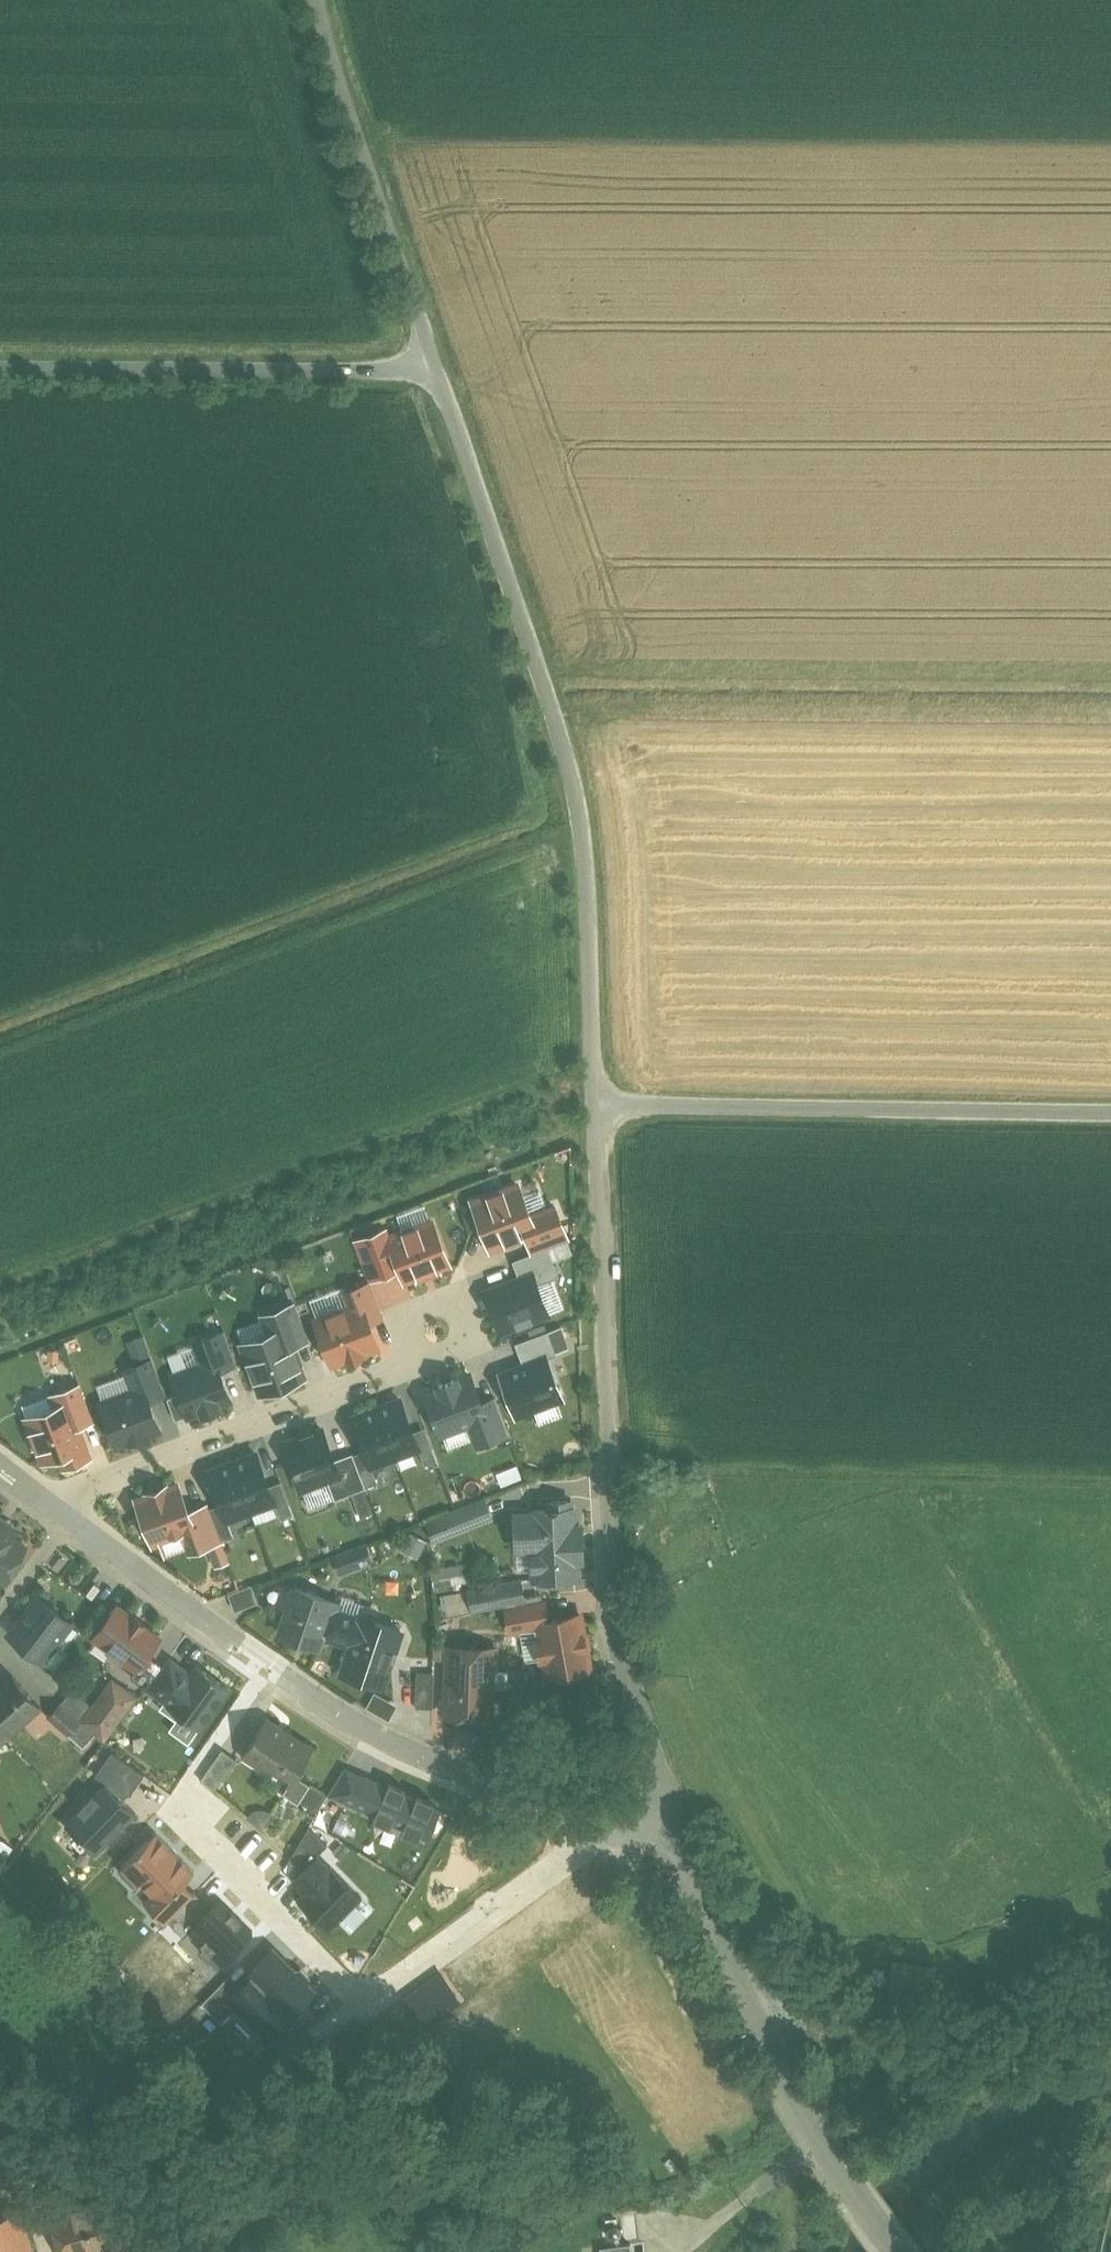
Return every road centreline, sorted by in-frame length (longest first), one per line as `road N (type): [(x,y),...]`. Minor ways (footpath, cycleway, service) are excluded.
road 1 (residential): [(684,1834),(538,1807),(330,1713),(202,1624),(0,1458)]
road 2 (unclassified): [(592,1105),(590,875),(577,788),(438,369)]
road 3 (unclassified): [(684,1834),(633,1679),(617,1539),(592,1105)]
road 4 (unclassified): [(1110,1113),(592,1105)]
road 5 (unclassified): [(900,2251),(824,2143),(760,2020),(684,1834)]
road 6 (unclassified): [(0,366),(438,369)]
road 7 (unclassified): [(438,369),(307,57),(292,0)]

